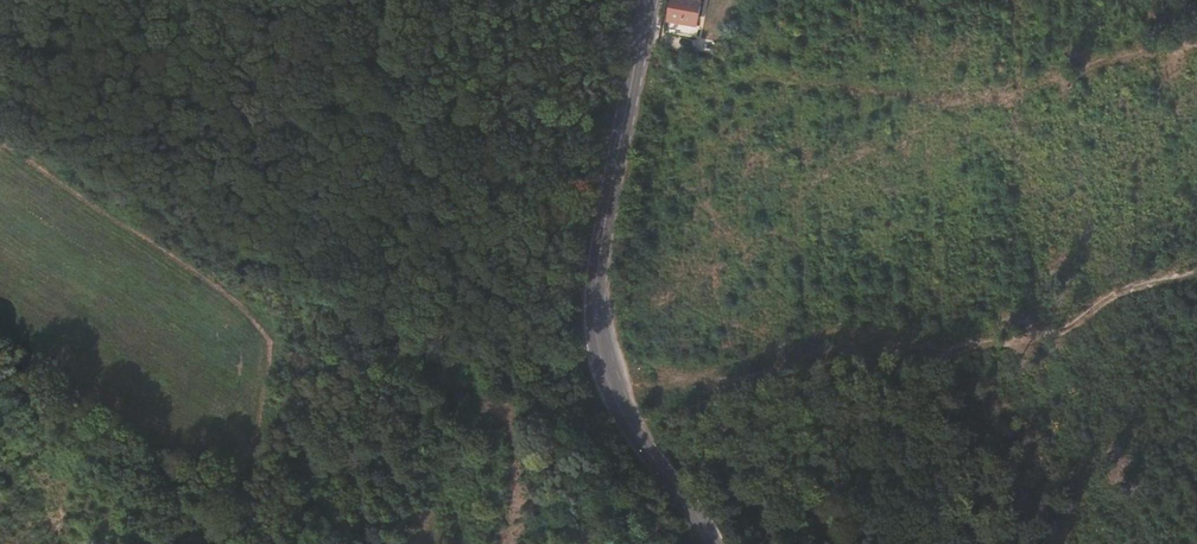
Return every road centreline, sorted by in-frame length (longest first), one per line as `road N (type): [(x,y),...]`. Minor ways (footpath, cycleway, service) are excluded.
road 1 (track): [(1196,271),(1119,295),(1068,330),(1025,340),(809,350),(751,370),(615,384)]
road 2 (secondary): [(649,0),(607,219),(603,338),(626,413),(716,543)]

